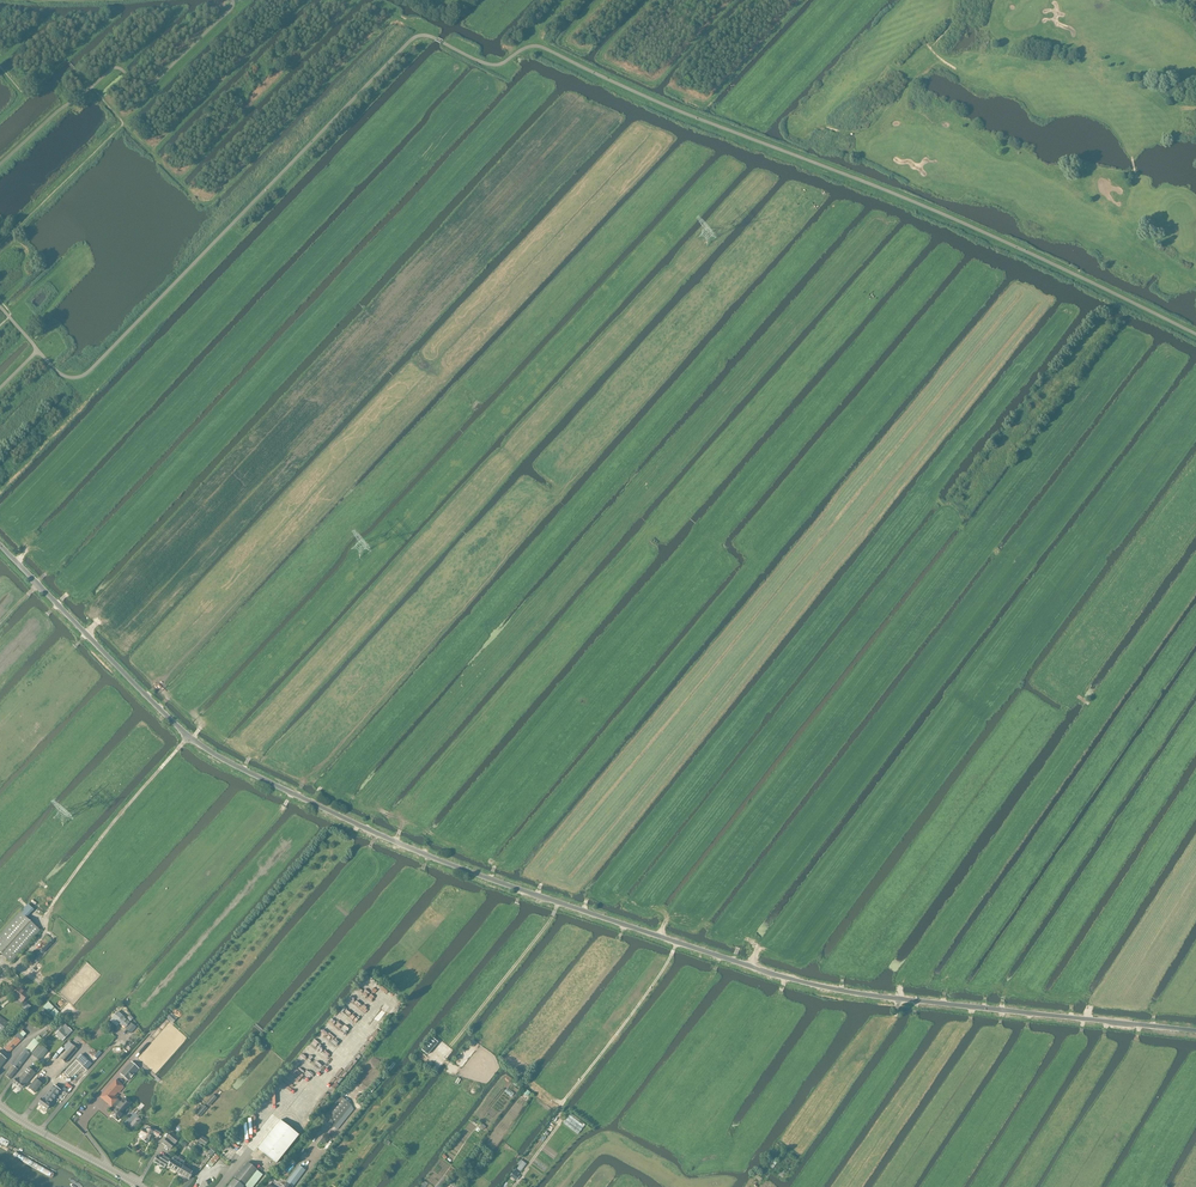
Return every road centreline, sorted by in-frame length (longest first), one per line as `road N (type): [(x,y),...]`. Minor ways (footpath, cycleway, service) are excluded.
road 1 (unclassified): [(1195,1031),(792,980),(463,870),(212,754),(0,545)]
road 2 (track): [(558,902),(441,1059),(456,1070)]
road 3 (tertiary): [(143,1186),(0,1104)]

